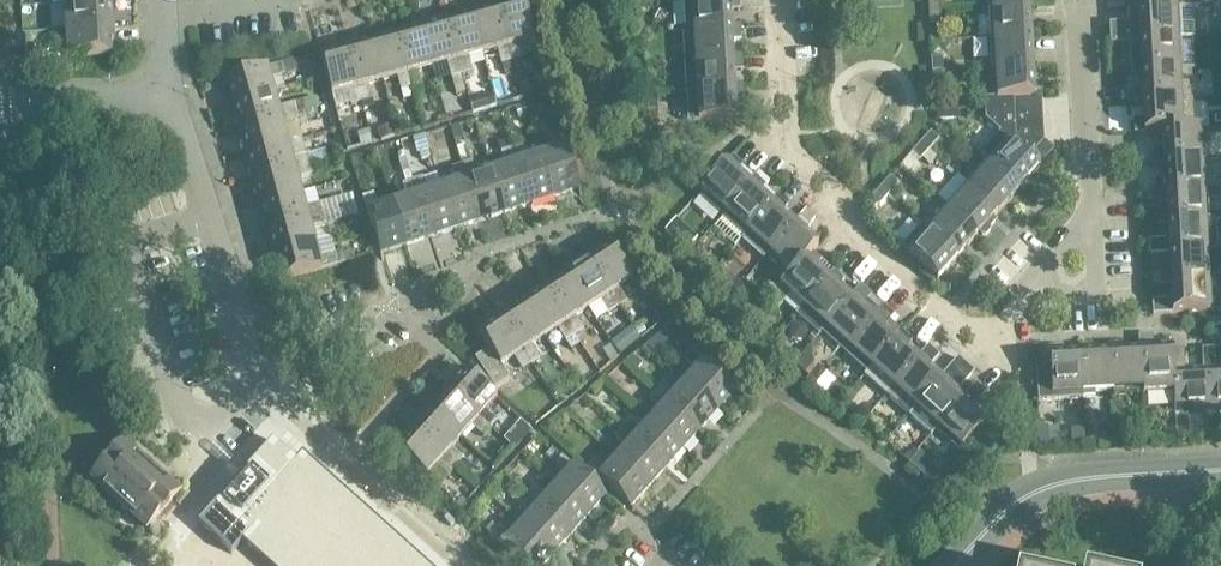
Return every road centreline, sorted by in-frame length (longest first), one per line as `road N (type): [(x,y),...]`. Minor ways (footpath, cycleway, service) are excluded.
road 1 (residential): [(777,132),(849,215),(962,319),(1008,320),(1021,272),(1077,267),(1072,0)]
road 2 (residential): [(266,385),(209,419),(183,404),(158,335),(131,240),(215,212)]
road 3 (residential): [(952,565),(1017,501),(1054,483),(1220,469)]
road 4 (residential): [(266,385),(215,212)]
road 5 (residential): [(0,104),(169,98)]
road 6 (residential): [(777,132),(783,83),(774,0)]
road 7 (residential): [(215,212),(169,98)]

